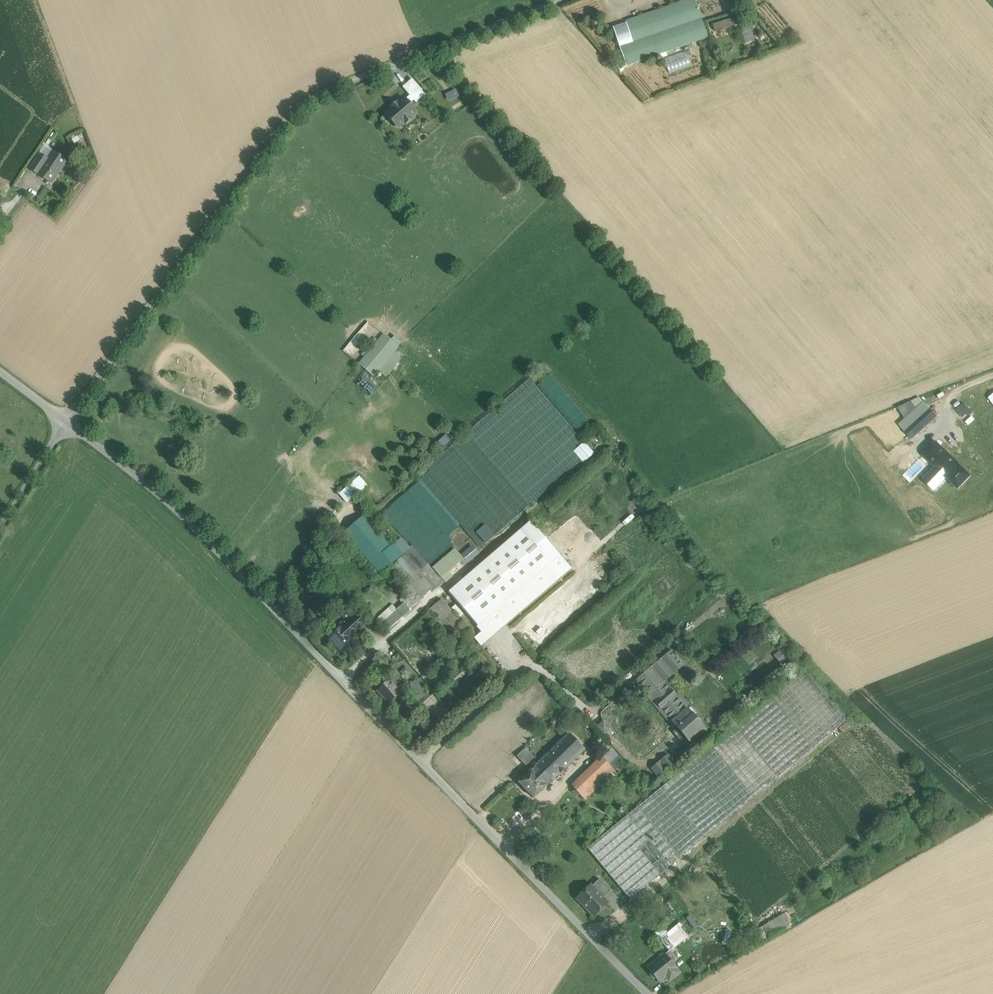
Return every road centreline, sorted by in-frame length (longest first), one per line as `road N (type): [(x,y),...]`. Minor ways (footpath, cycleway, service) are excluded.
road 1 (unclassified): [(647,993),(170,502),(66,422)]
road 2 (unclassified): [(564,0),(300,102),(66,422)]
road 3 (unclassified): [(66,422),(0,527)]

